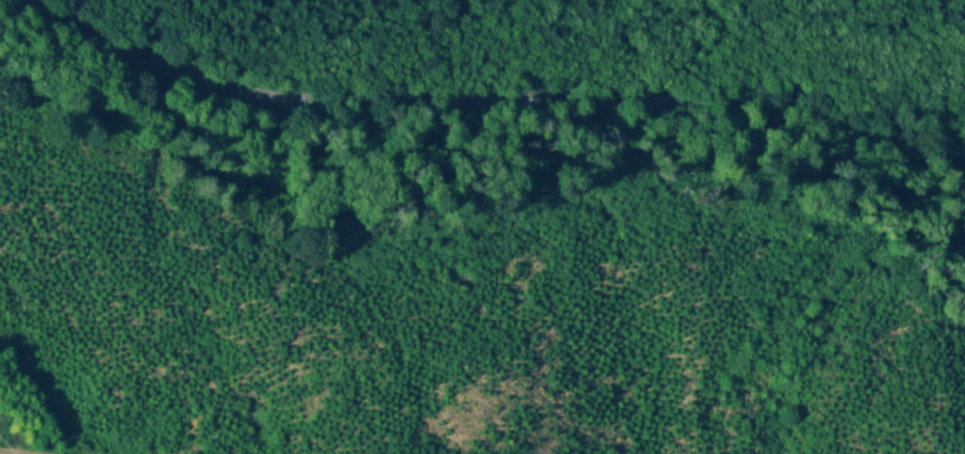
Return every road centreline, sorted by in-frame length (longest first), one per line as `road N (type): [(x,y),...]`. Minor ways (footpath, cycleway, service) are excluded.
road 1 (residential): [(0,12),(75,21),(305,105),(518,99),(928,157),(964,174)]

